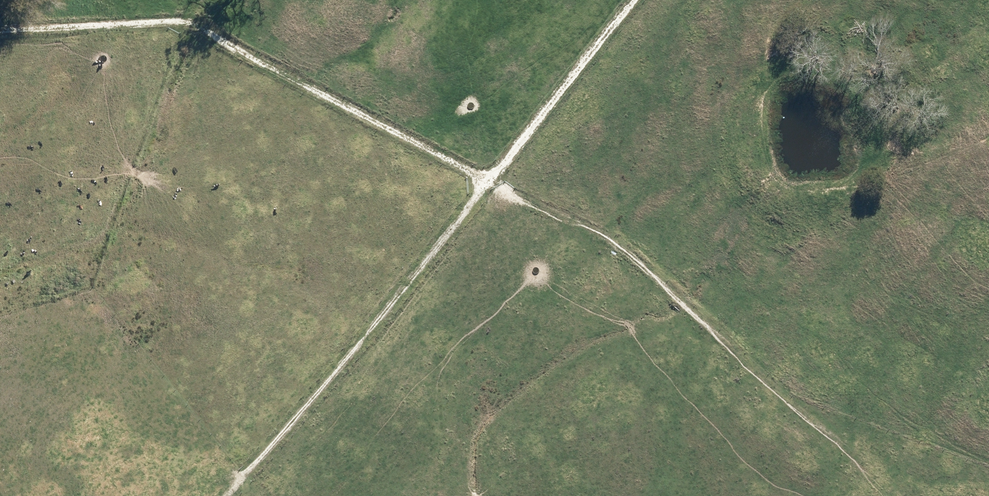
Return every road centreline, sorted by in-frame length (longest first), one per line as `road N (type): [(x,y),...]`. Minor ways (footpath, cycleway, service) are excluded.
road 1 (track): [(639,0),(229,495)]
road 2 (track): [(0,38),(191,28),(217,49),(487,189)]
road 3 (track): [(882,489),(618,254),(487,189)]

